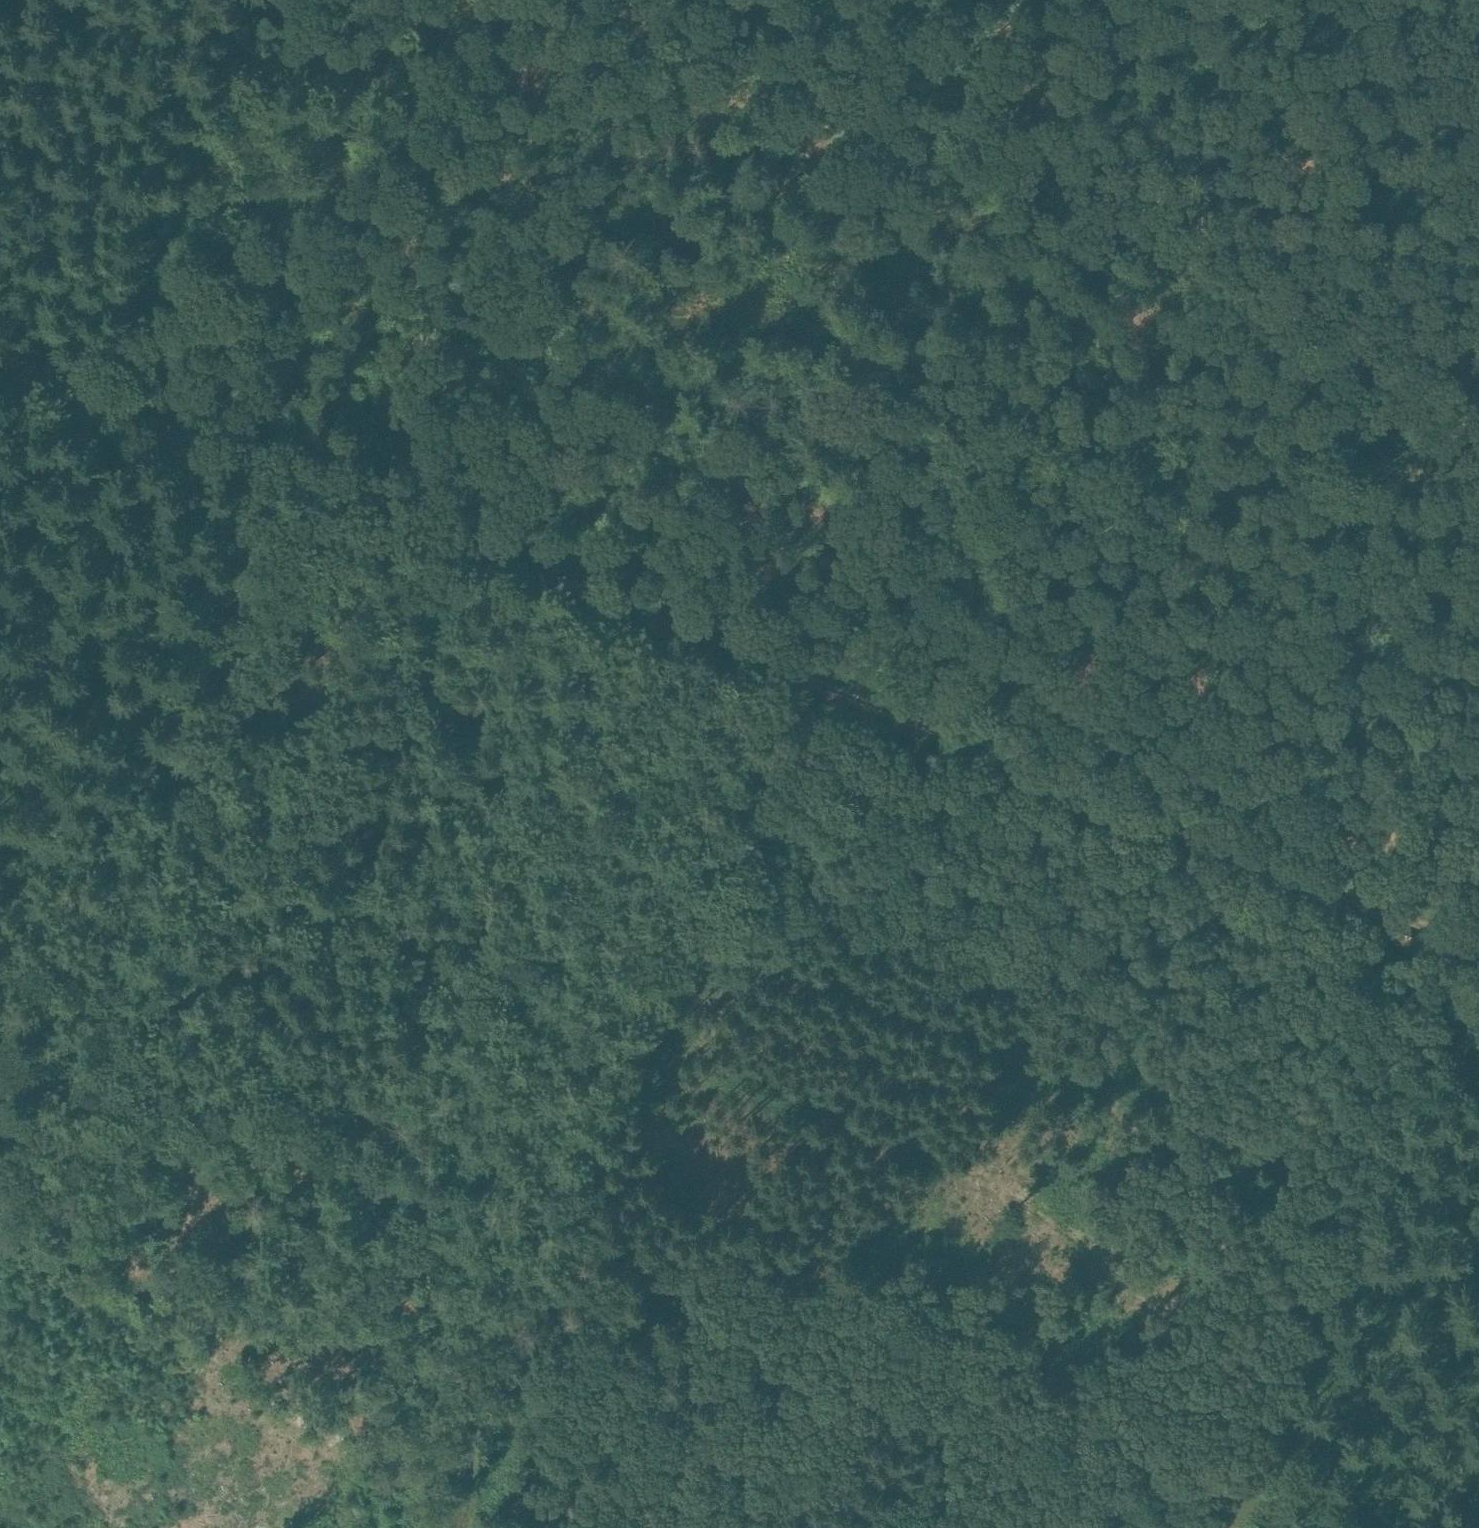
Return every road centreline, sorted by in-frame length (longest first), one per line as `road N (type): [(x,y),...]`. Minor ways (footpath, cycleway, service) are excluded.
road 1 (track): [(438,1527),(779,665)]
road 2 (track): [(779,665),(0,354)]
road 3 (track): [(1478,943),(779,665)]
road 4 (track): [(779,665),(1045,0)]
road 5 (track): [(563,578),(580,507),(582,433),(540,324),(579,186),(655,0)]
road 6 (track): [(70,382),(224,0)]

